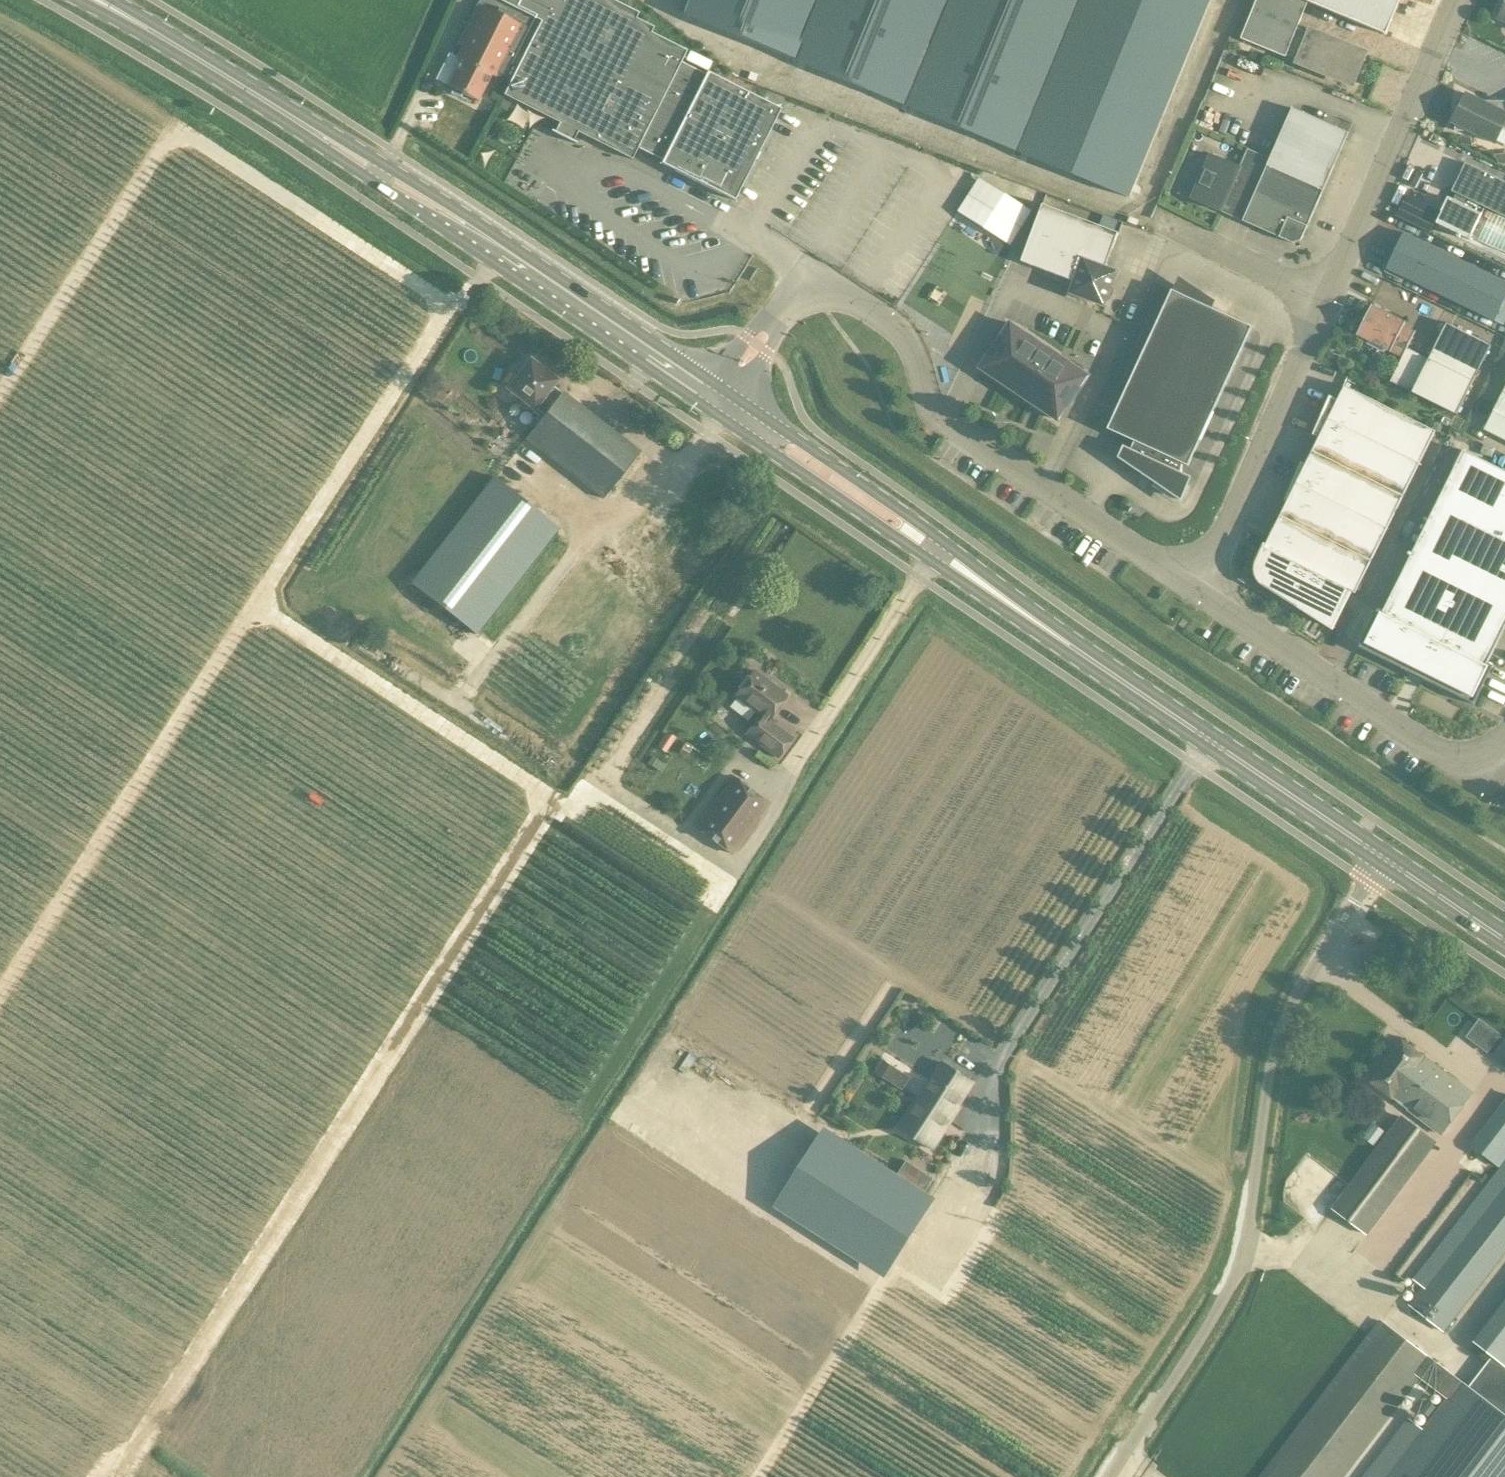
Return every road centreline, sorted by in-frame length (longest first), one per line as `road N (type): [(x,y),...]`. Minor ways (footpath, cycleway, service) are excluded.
road 1 (primary): [(1381,857),(715,397)]
road 2 (primary): [(715,397),(384,173),(101,0)]
road 3 (unclassified): [(1111,1476),(1230,1283),(1249,1221),(1272,1049),(1381,857)]
road 4 (unclassified): [(1199,591),(933,415),(901,338),(855,301),(809,293),(783,306),(715,397)]
road 5 (unclassified): [(1504,742),(1479,754),(1432,750),(1199,591)]
road 6 (unclassified): [(1327,304),(1456,0)]
road 7 (unclassified): [(1199,591),(1327,304)]
road 8 (unclassified): [(1327,304),(1164,222)]
road 9 (primary): [(1504,936),(1381,857)]

